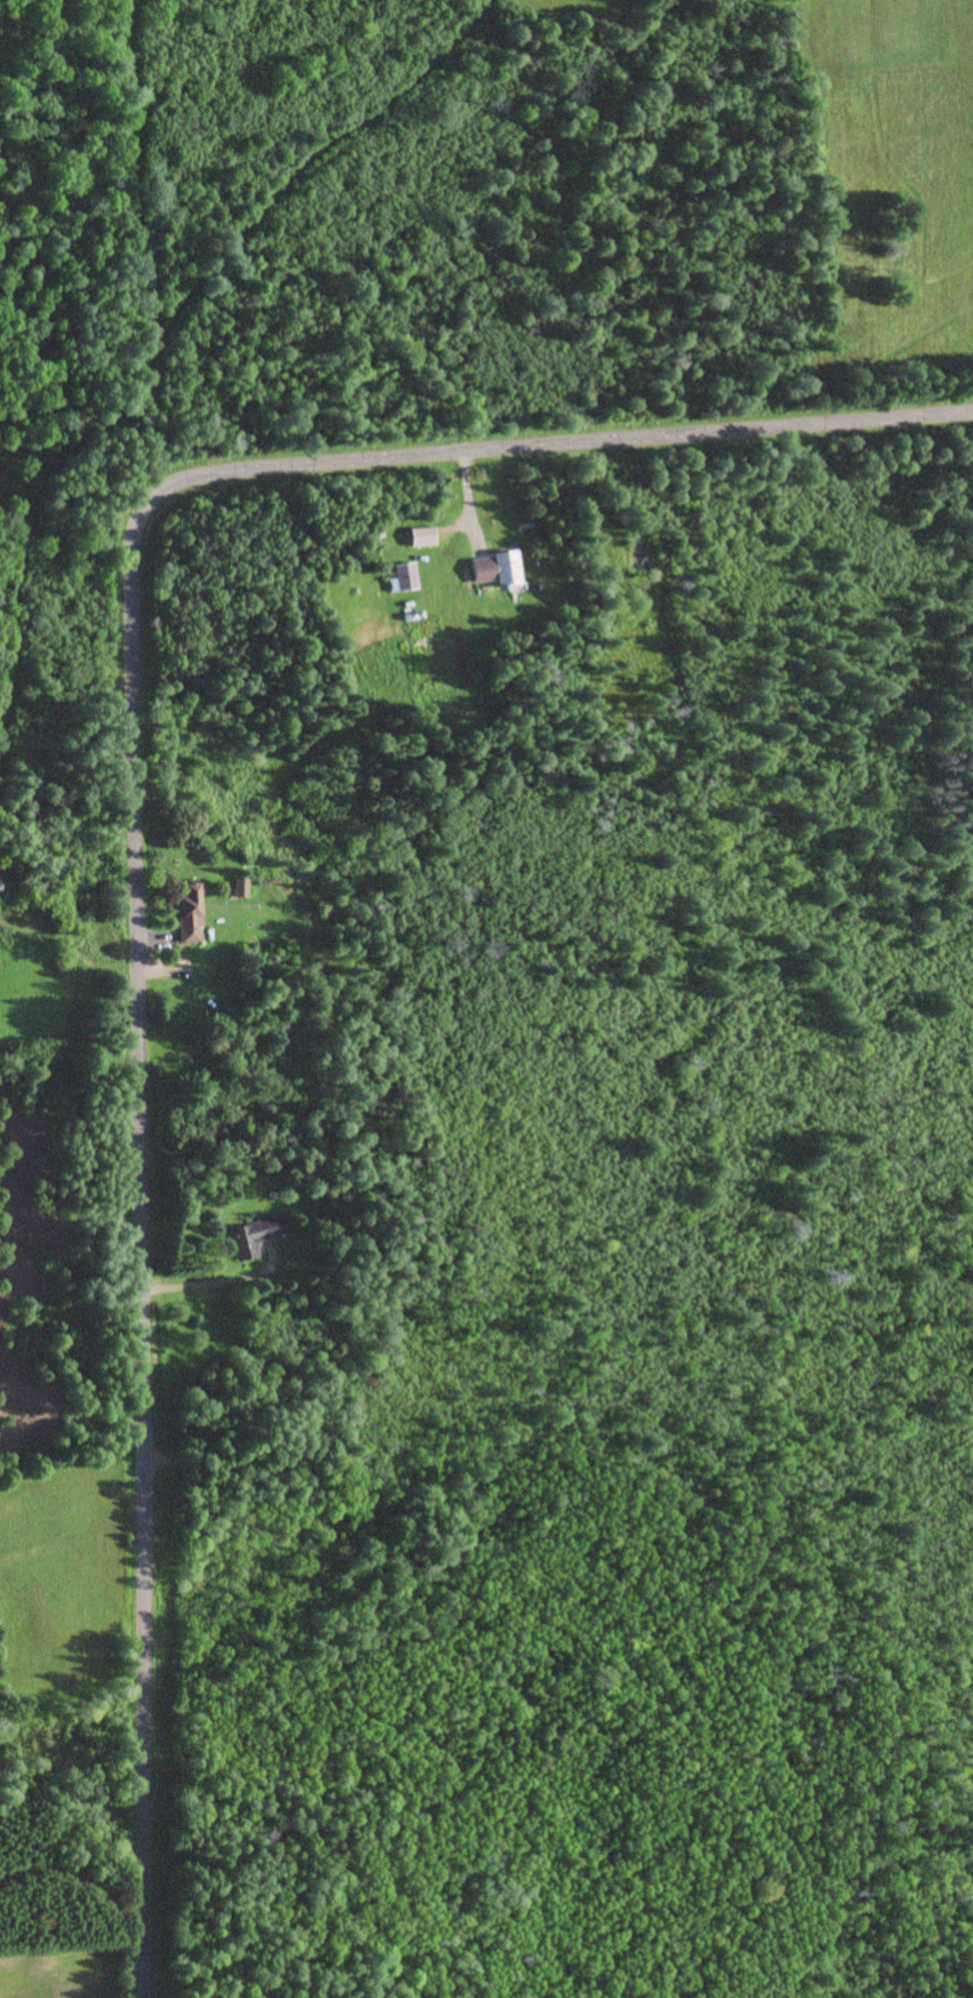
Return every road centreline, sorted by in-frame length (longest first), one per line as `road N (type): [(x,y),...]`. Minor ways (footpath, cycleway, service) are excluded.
road 1 (residential): [(972,412),(137,488),(112,548),(136,1395),(134,1997)]

